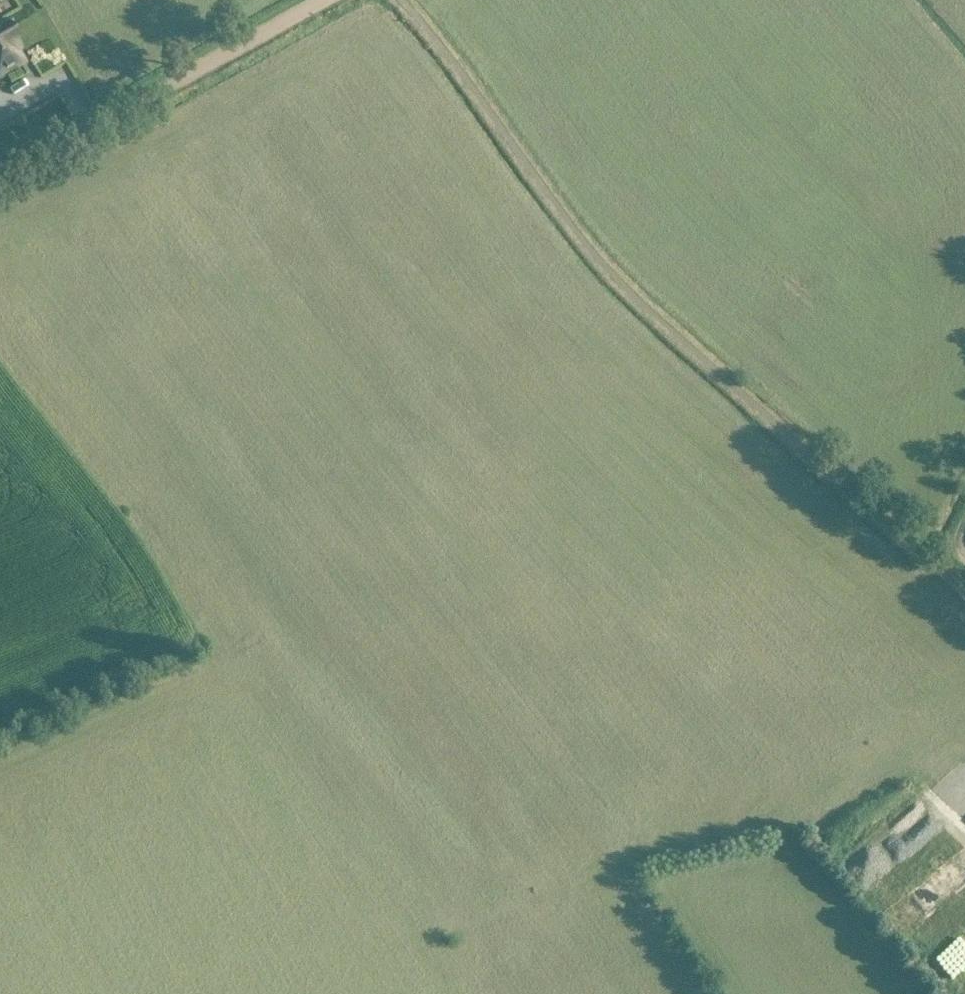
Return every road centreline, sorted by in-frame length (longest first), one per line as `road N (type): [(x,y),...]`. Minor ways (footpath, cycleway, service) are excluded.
road 1 (unclassified): [(0,194),(110,144),(297,34),(338,0)]

